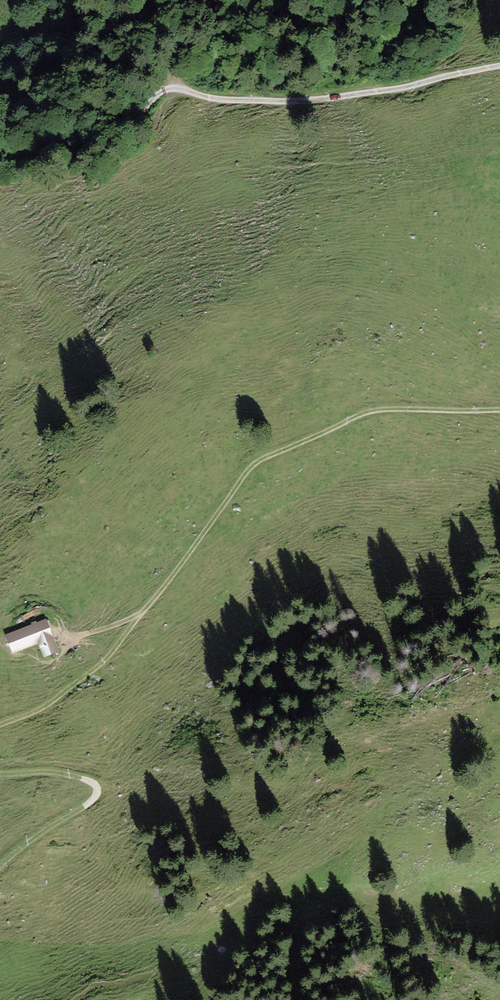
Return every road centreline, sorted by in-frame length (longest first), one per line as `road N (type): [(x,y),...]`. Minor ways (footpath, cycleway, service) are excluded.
road 1 (track): [(499,67),(302,103),(178,88),(112,127),(0,159)]
road 2 (track): [(141,613),(266,457),(389,409),(499,411)]
road 3 (track): [(0,867),(97,790),(87,778),(0,774)]
road 4 (track): [(0,723),(40,709),(101,663),(141,613)]

